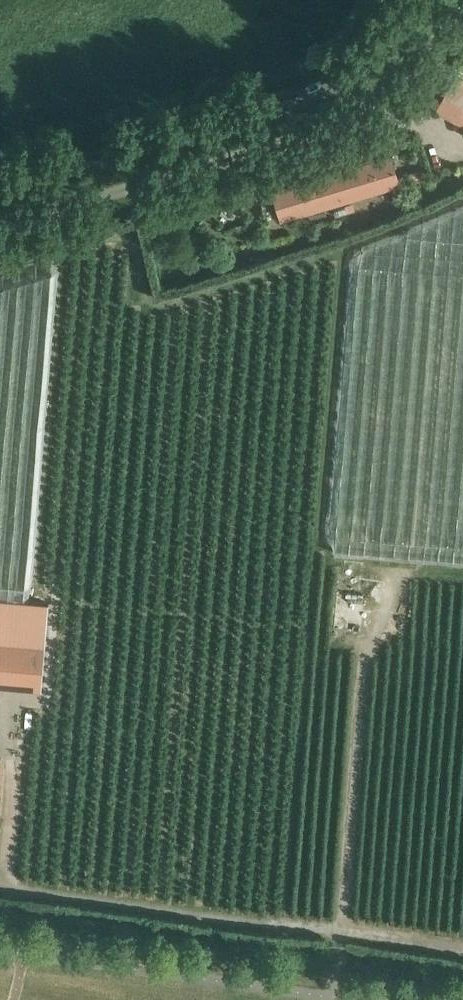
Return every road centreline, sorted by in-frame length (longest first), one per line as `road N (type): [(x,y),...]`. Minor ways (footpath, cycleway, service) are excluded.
road 1 (unclassified): [(0,225),(391,108),(409,112)]

